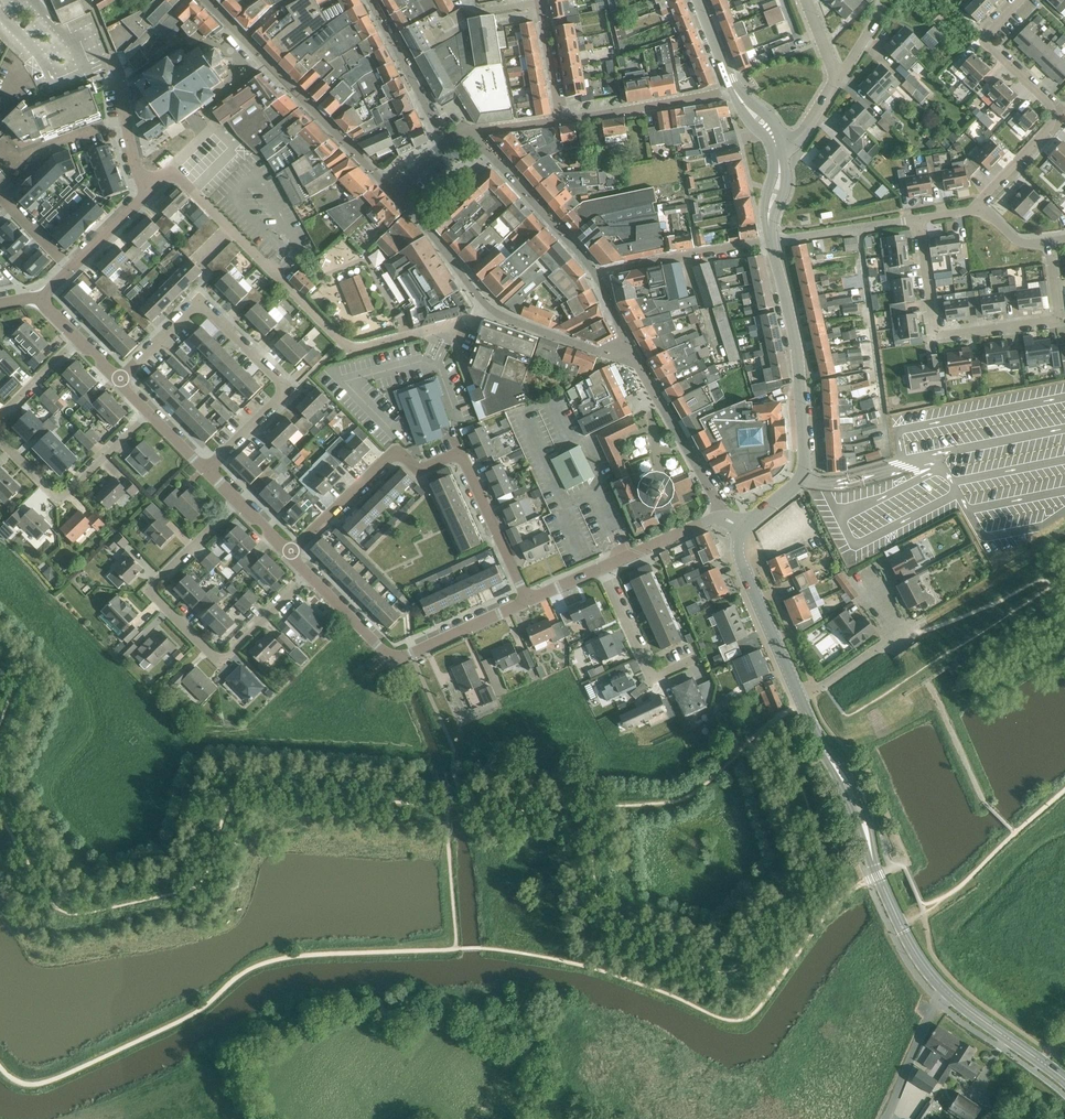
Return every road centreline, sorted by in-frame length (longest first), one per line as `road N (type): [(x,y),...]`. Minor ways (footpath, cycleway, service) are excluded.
road 1 (residential): [(465,322),(357,351),(340,343),(170,171),(163,177)]
road 2 (residential): [(288,553),(391,455),(418,472),(462,458),(528,600)]
road 3 (residential): [(308,576),(219,664),(149,590),(237,501)]
road 4 (residential): [(206,469),(284,389),(198,305),(119,383)]
road 5 (residential): [(1050,241),(1055,318),(939,336),(918,220)]
road 6 (secondary): [(745,528),(804,469),(794,346),(772,243)]
road 7 (secondary): [(1064,1080),(945,991),(903,932),(877,876)]
road 8 (residential): [(978,203),(1053,121),(1049,105),(987,44),(1019,0)]
road 9 (residential): [(528,600),(395,659),(308,576)]
road 10 (secondary): [(816,735),(741,564),(745,528)]
road 11 (residential): [(241,41),(393,193)]
road 12 (residential): [(148,414),(58,500),(0,439)]
road 13 (residential): [(596,274),(472,133)]
road 14 (residential): [(726,518),(633,355)]
road 15 (residential): [(560,120),(734,92)]
road 16 (residential): [(698,658),(652,678),(600,569)]
road 17 (residential): [(448,139),(368,0)]
road 18 (secondary): [(877,876),(867,816),(816,735)]
road 19 (secondary): [(816,735),(877,876)]
road 20 (residential): [(393,193),(491,308)]
road 21 (residential): [(491,308),(602,352),(633,355)]
road 22 (residential): [(918,220),(772,243)]
road 23 (residential): [(125,116),(17,164),(1,148)]
road 24 (residential): [(726,518),(600,569)]
road 25 (residential): [(163,177),(72,268)]
road 26 (residential): [(721,248),(596,274)]

